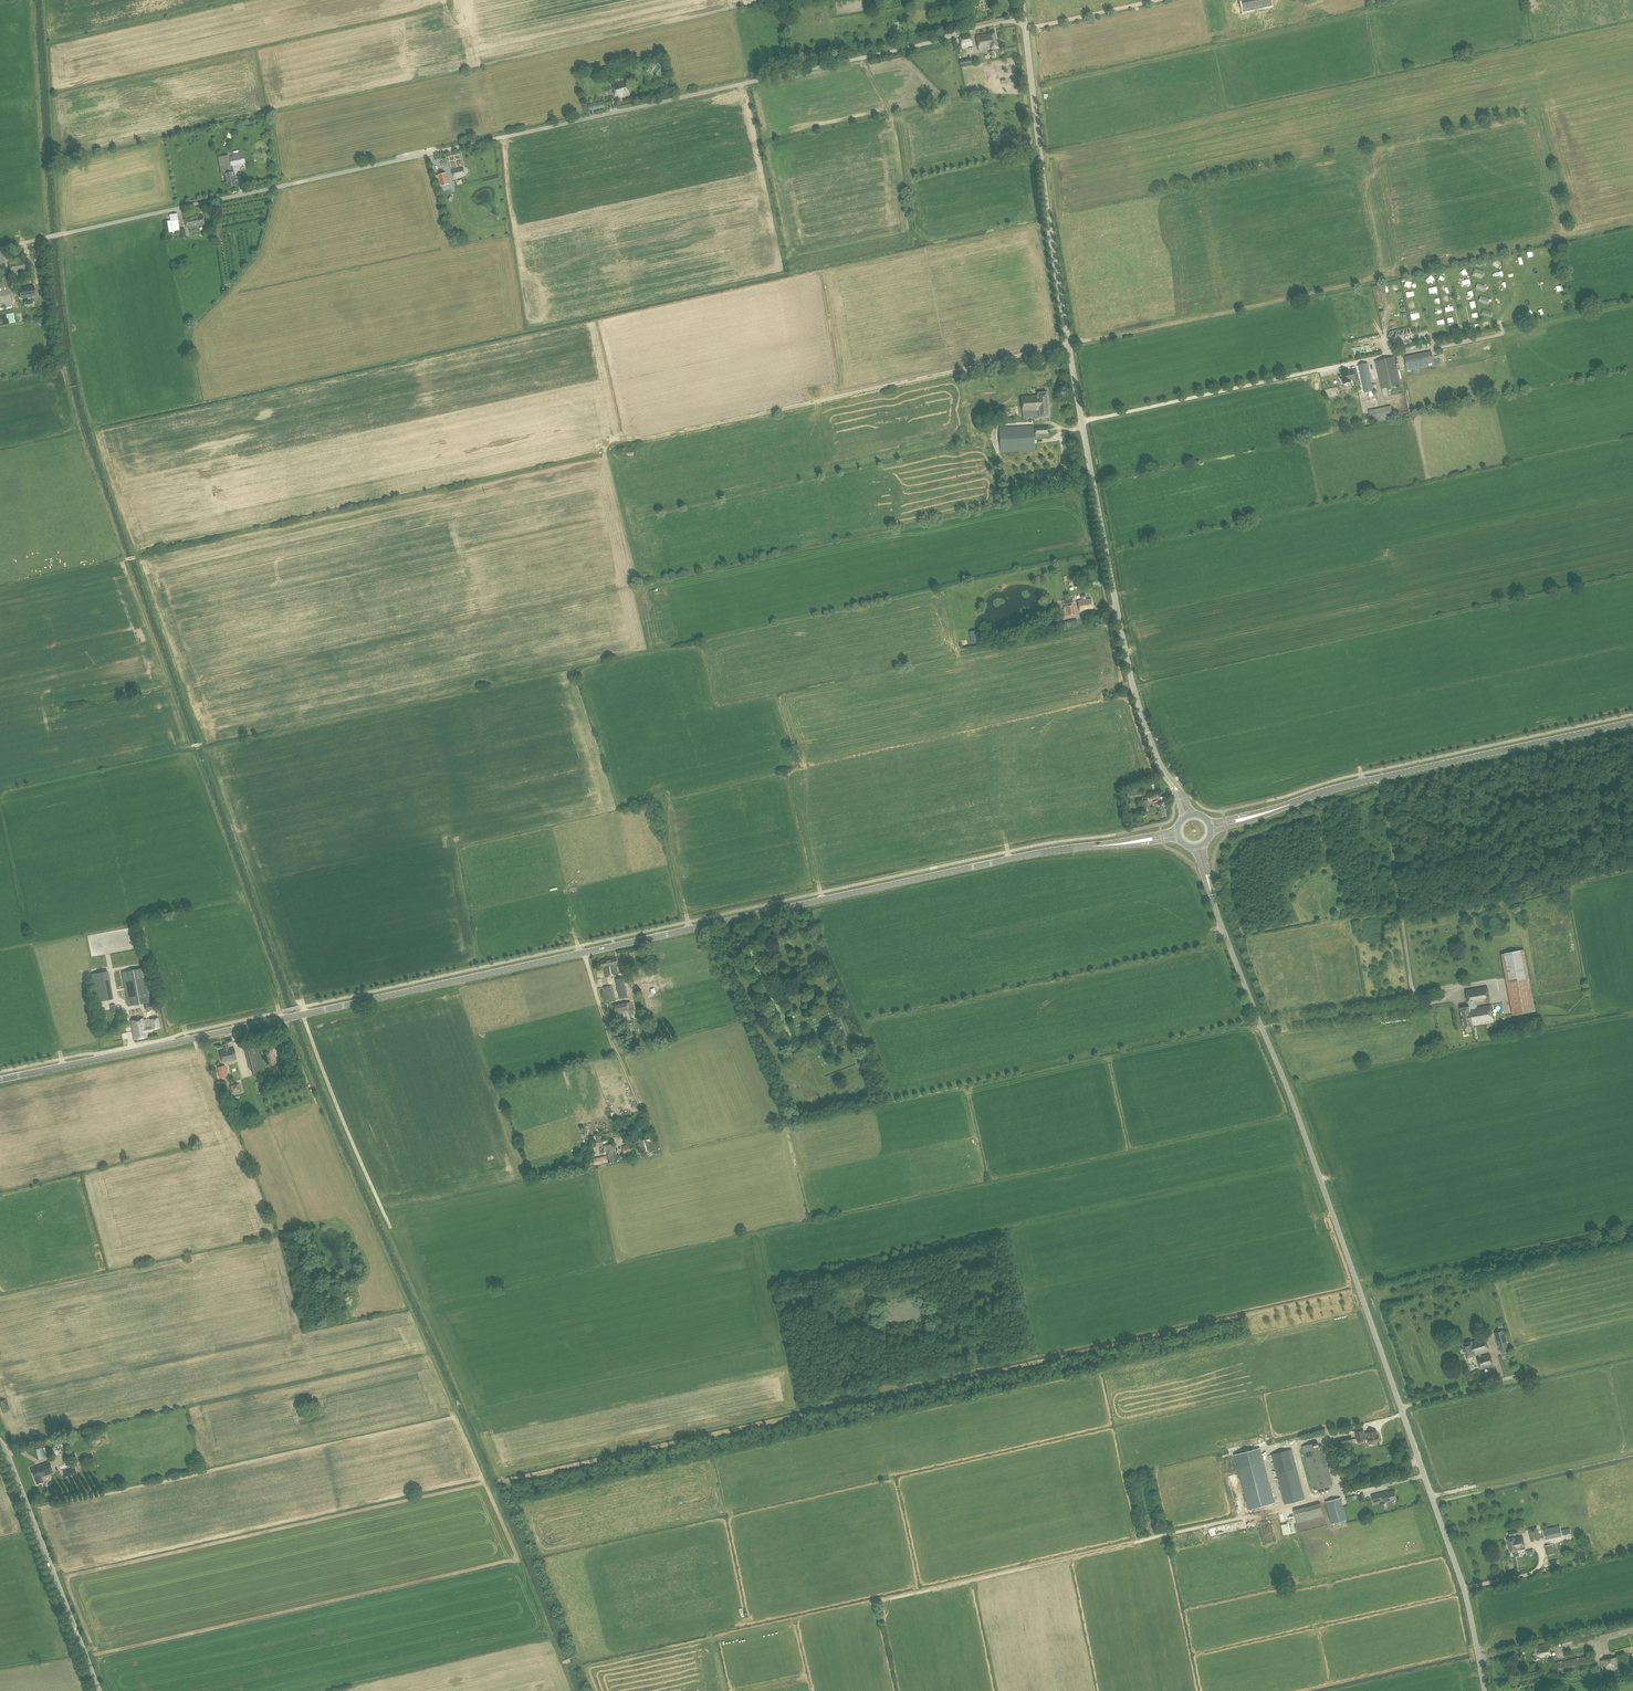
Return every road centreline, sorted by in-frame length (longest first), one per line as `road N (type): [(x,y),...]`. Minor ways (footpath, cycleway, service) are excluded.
road 1 (secondary): [(0,1080),(1030,856),(1132,842)]
road 2 (unclassified): [(0,249),(1024,19)]
road 3 (track): [(604,459),(615,439),(1593,231)]
road 4 (unclassified): [(1484,1690),(1464,1587),(1305,1133),(1231,950),(1201,847)]
road 5 (tertiary): [(1163,770),(1125,650),(1081,421),(1024,19)]
road 6 (secondary): [(1275,810),(1349,785),(1632,721)]
road 7 (tertiary): [(100,1690),(0,1442)]
road 8 (track): [(1426,1004),(1412,983),(1382,777)]
road 9 (track): [(1426,1004),(1262,1028)]
road 10 (track): [(1159,0),(1026,28)]

